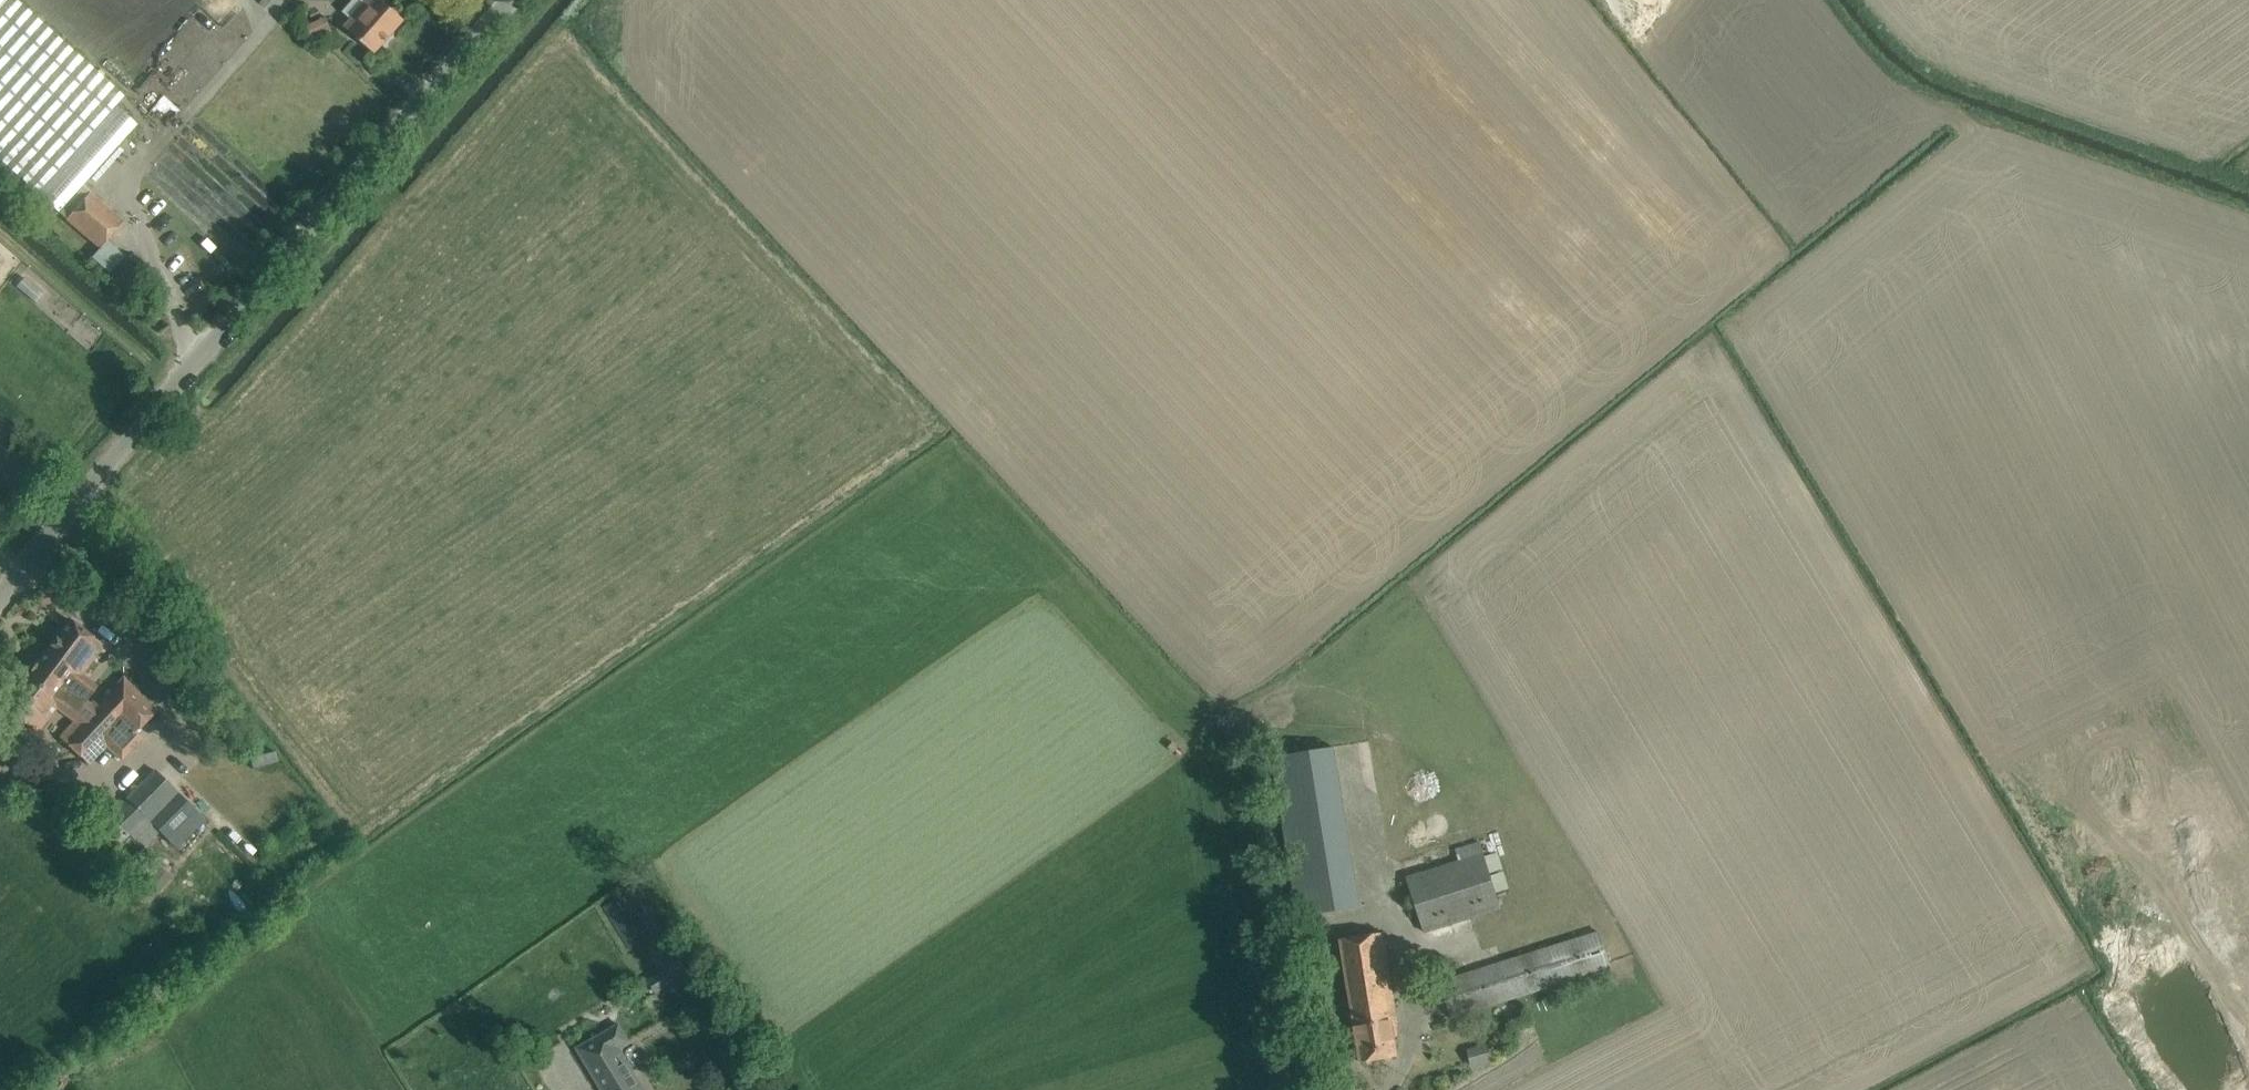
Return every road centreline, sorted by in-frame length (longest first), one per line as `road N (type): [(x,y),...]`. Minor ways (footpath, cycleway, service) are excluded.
road 1 (unclassified): [(0,596),(156,399),(514,0)]

